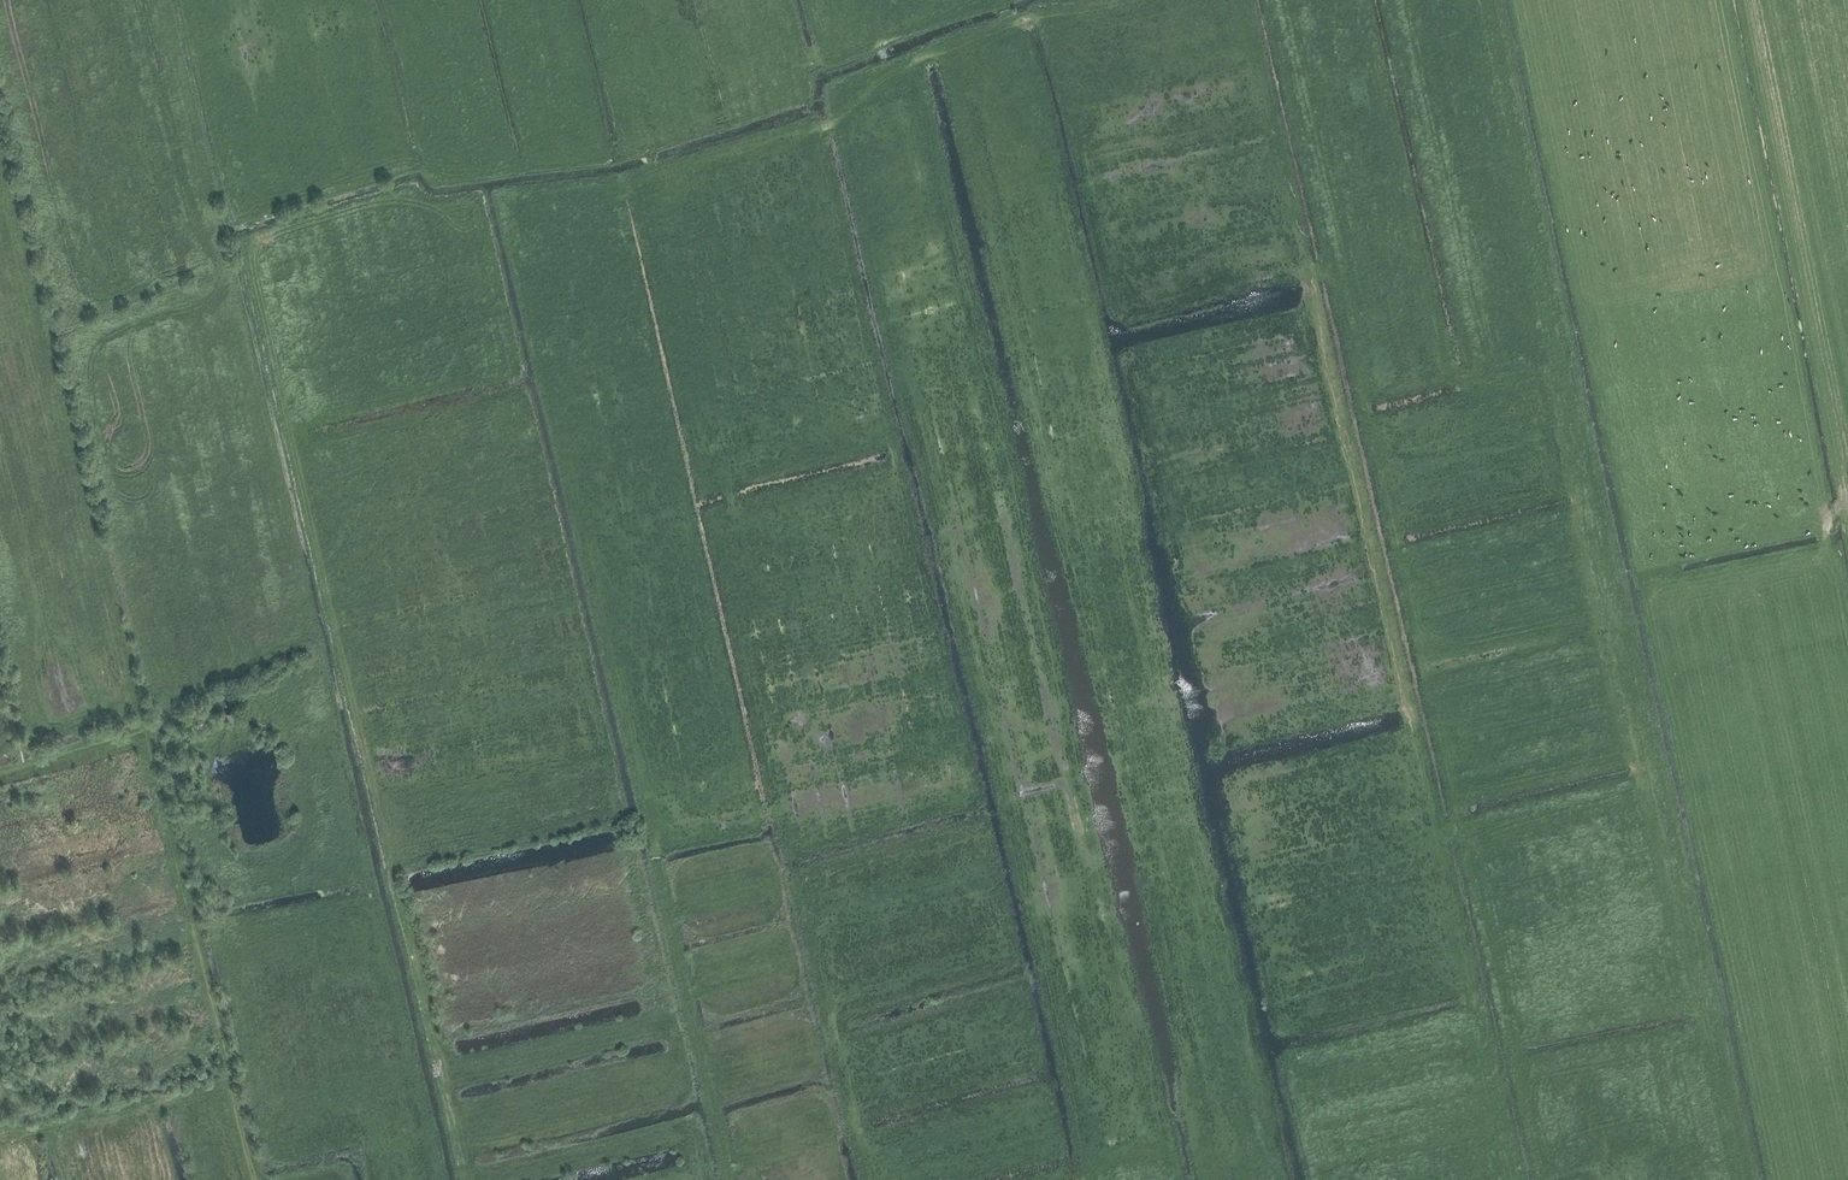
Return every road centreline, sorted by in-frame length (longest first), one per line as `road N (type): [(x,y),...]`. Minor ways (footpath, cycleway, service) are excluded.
road 1 (track): [(253,1179),(144,729)]

